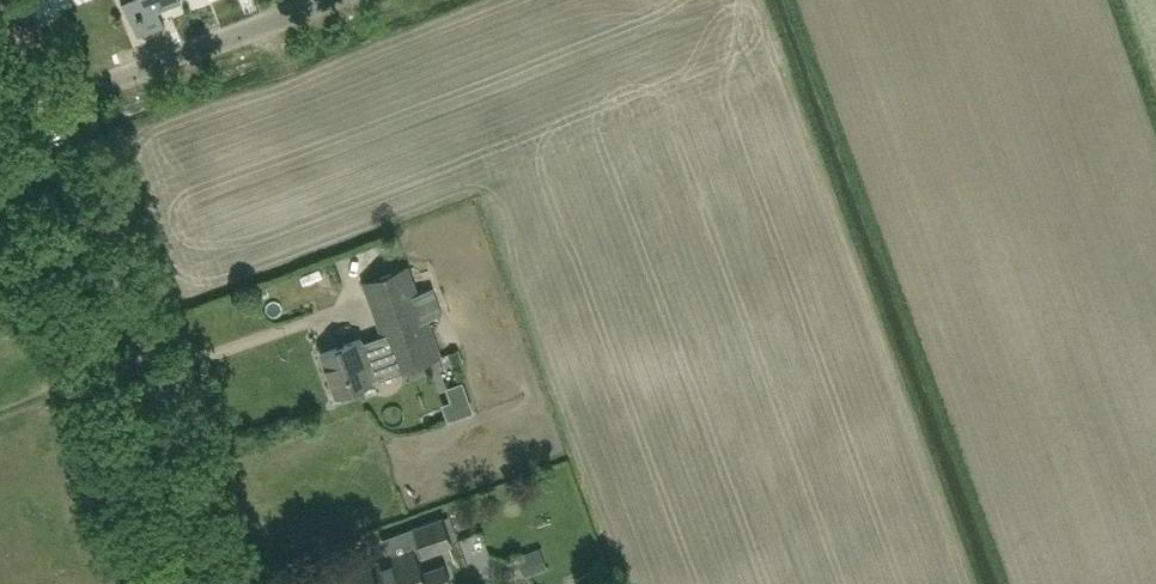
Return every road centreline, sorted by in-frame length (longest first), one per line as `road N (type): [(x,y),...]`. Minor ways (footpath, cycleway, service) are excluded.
road 1 (tertiary): [(222,583),(50,105)]
road 2 (residential): [(50,105),(331,0)]

